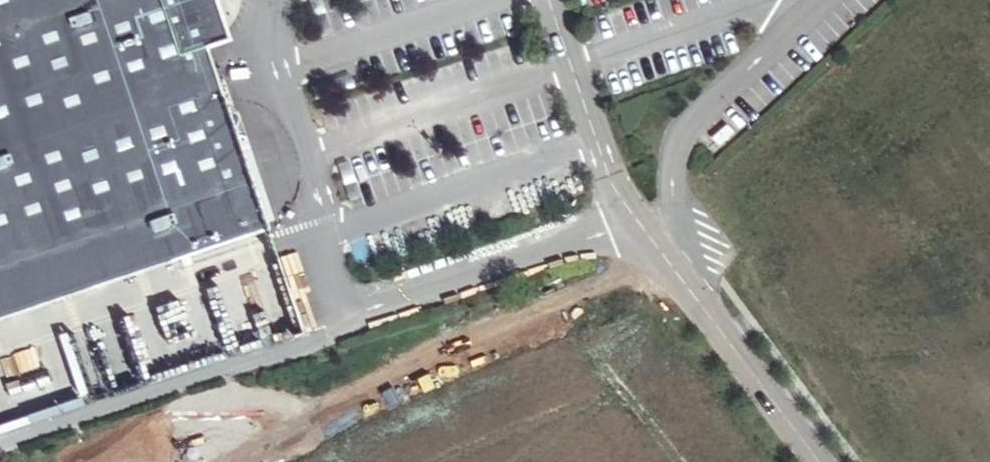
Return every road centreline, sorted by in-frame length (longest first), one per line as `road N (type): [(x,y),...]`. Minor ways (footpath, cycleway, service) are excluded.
road 1 (unclassified): [(818,461),(694,296),(623,227)]

